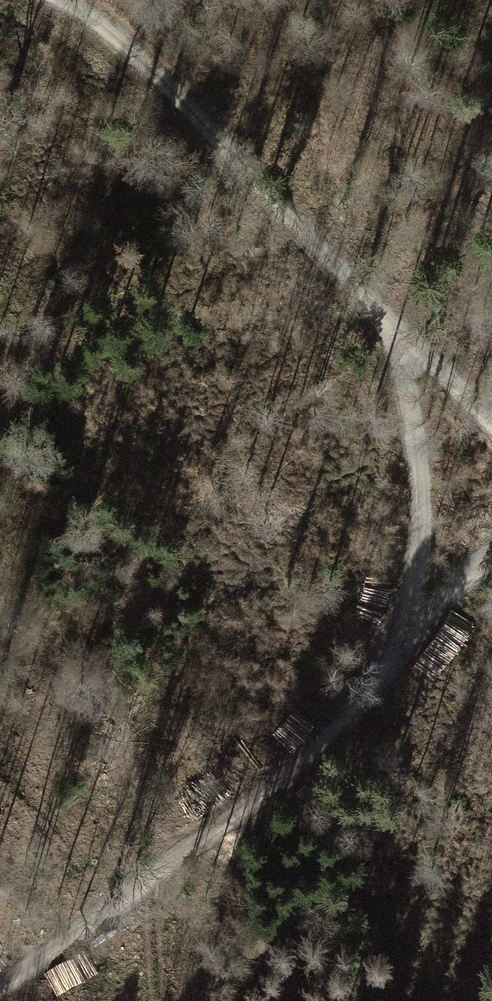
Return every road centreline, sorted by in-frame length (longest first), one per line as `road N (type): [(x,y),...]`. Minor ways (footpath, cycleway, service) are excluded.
road 1 (track): [(5,0),(374,290),(491,432)]
road 2 (track): [(491,586),(460,600),(392,687),(0,988)]
road 3 (track): [(374,290),(392,687)]

